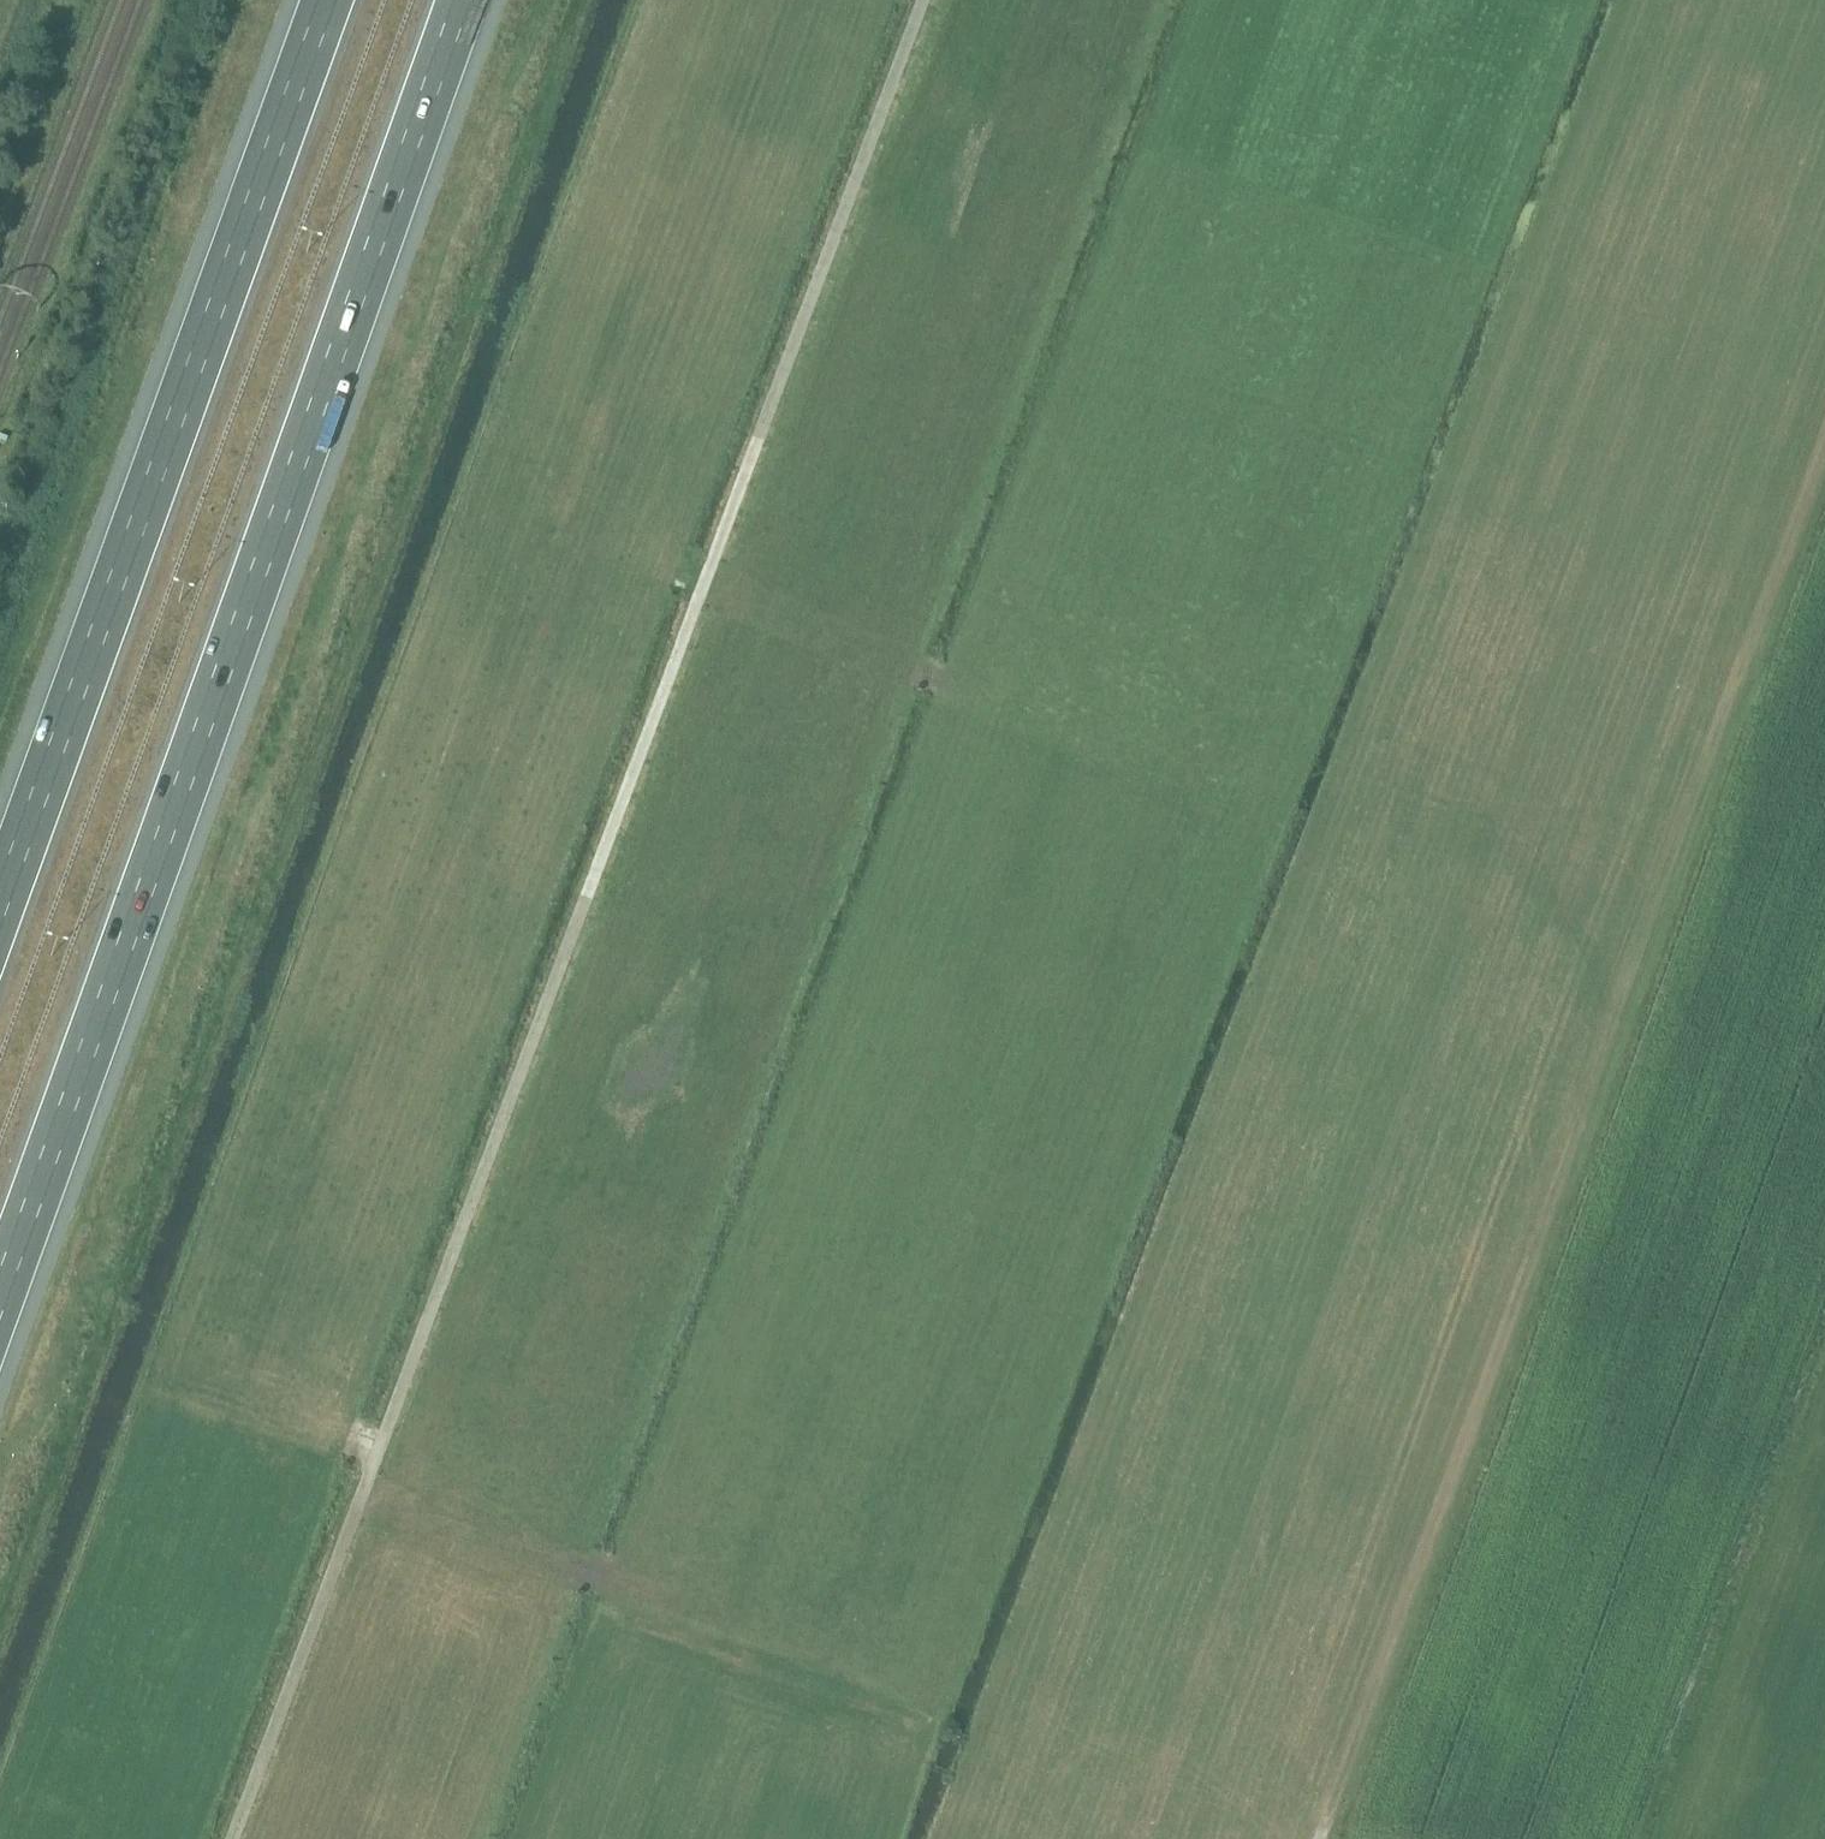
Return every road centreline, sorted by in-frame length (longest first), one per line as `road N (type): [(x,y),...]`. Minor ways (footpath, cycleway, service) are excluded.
road 1 (motorway): [(0,1298),(465,0)]
road 2 (motorway): [(328,0),(0,903)]

